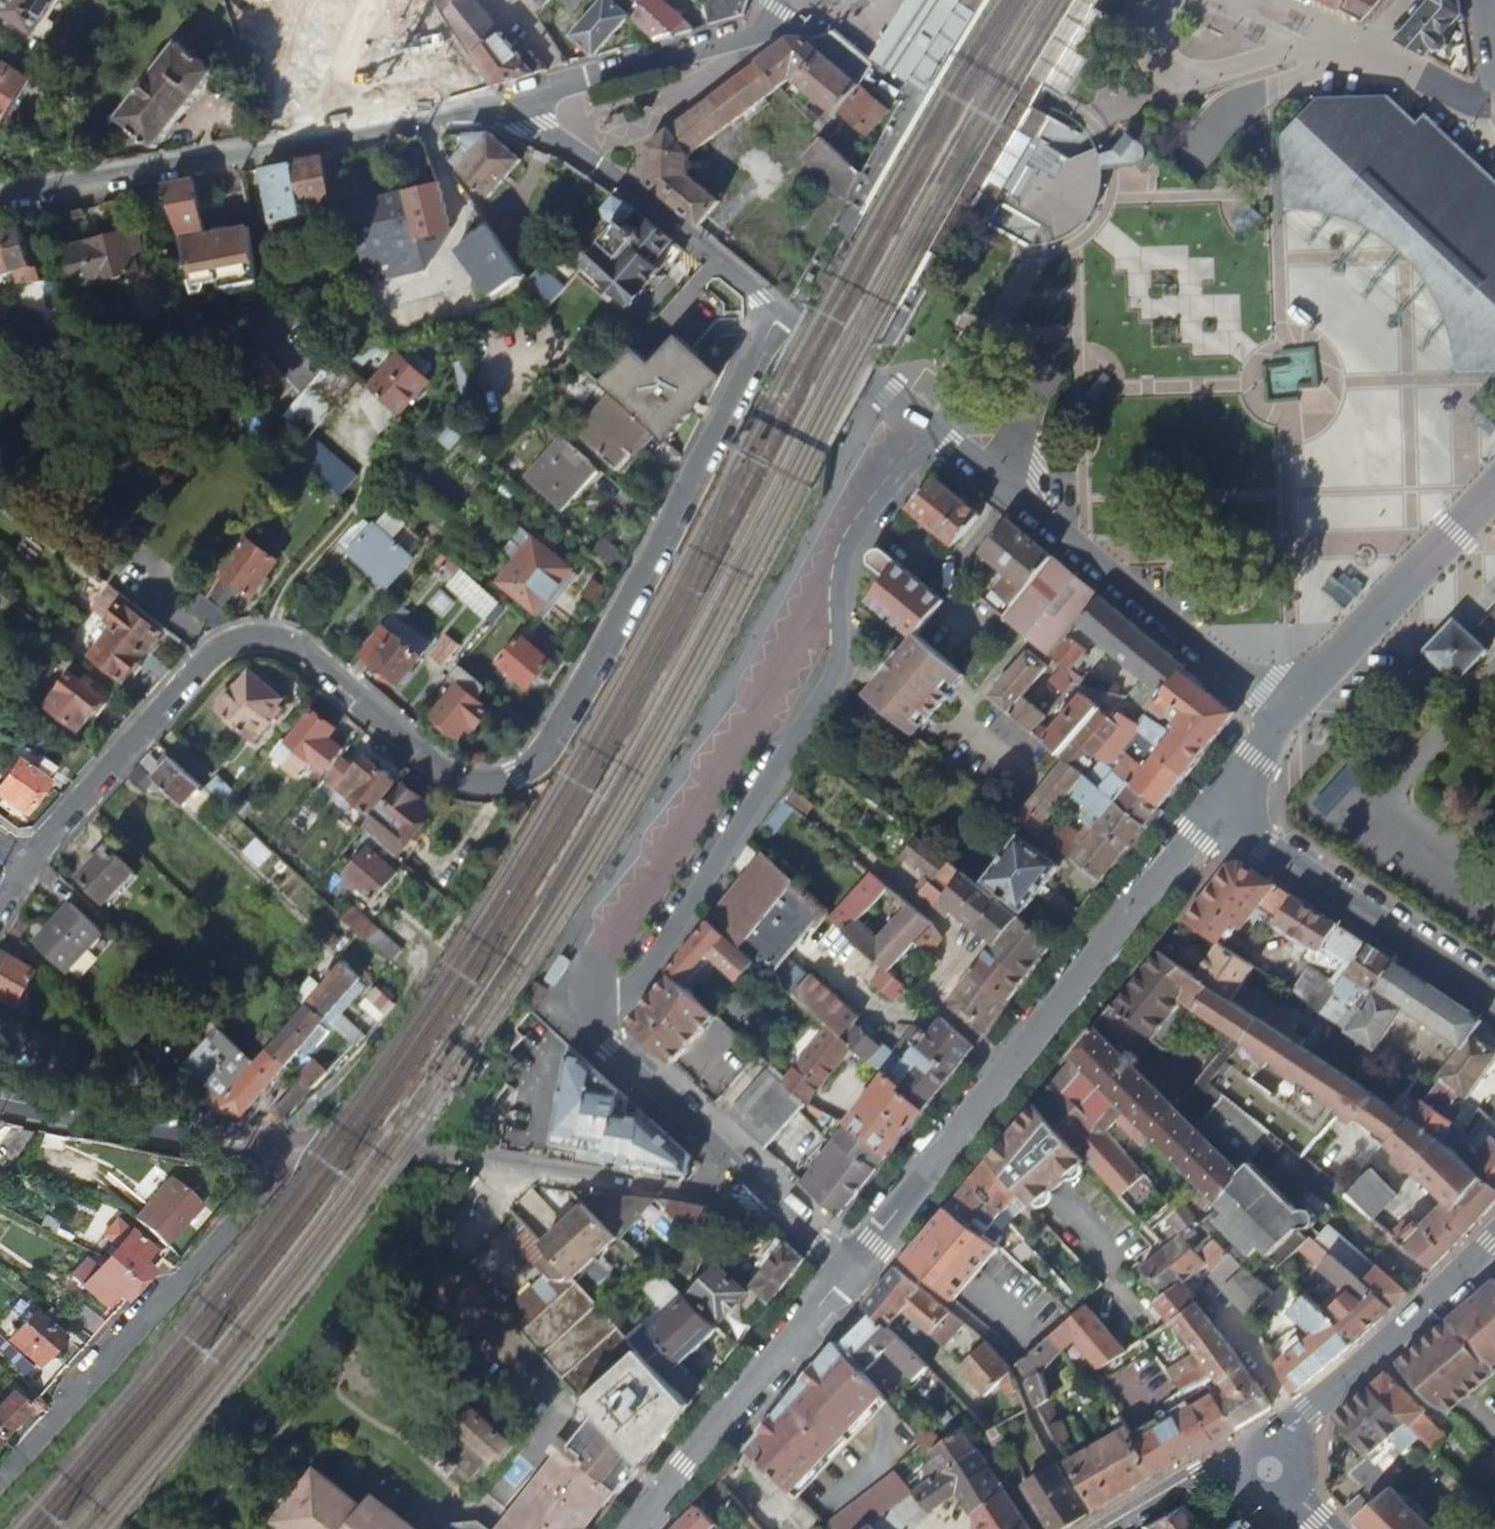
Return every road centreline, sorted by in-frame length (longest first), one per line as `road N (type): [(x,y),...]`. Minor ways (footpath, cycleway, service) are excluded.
road 1 (unclassified): [(779,312),(553,741),(524,771),(490,783),(451,775),(299,647),(241,639),(207,657),(0,908)]
road 2 (residential): [(1282,717),(779,312)]
road 3 (residential): [(850,1265),(1215,811)]
road 4 (unclassified): [(502,106),(0,200)]
road 5 (residential): [(284,1142),(446,1155),(778,1206)]
road 6 (unclassified): [(0,1484),(202,1257),(284,1142)]
road 7 (residential): [(640,1528),(850,1265)]
road 8 (tertiary): [(1494,998),(1215,811)]
road 9 (tertiary): [(1268,1470),(1305,1411),(1494,1241)]
road 10 (unclassified): [(790,0),(752,34),(502,106)]
road 11 (tertiary): [(1282,717),(1494,490)]
road 12 (residential): [(0,1104),(139,1133),(284,1142)]
road 13 (residential): [(718,262),(576,149),(502,106)]
road 14 (residential): [(1104,1528),(1199,1476),(1268,1470)]
road 15 (unclassified): [(1369,46),(1494,109)]

